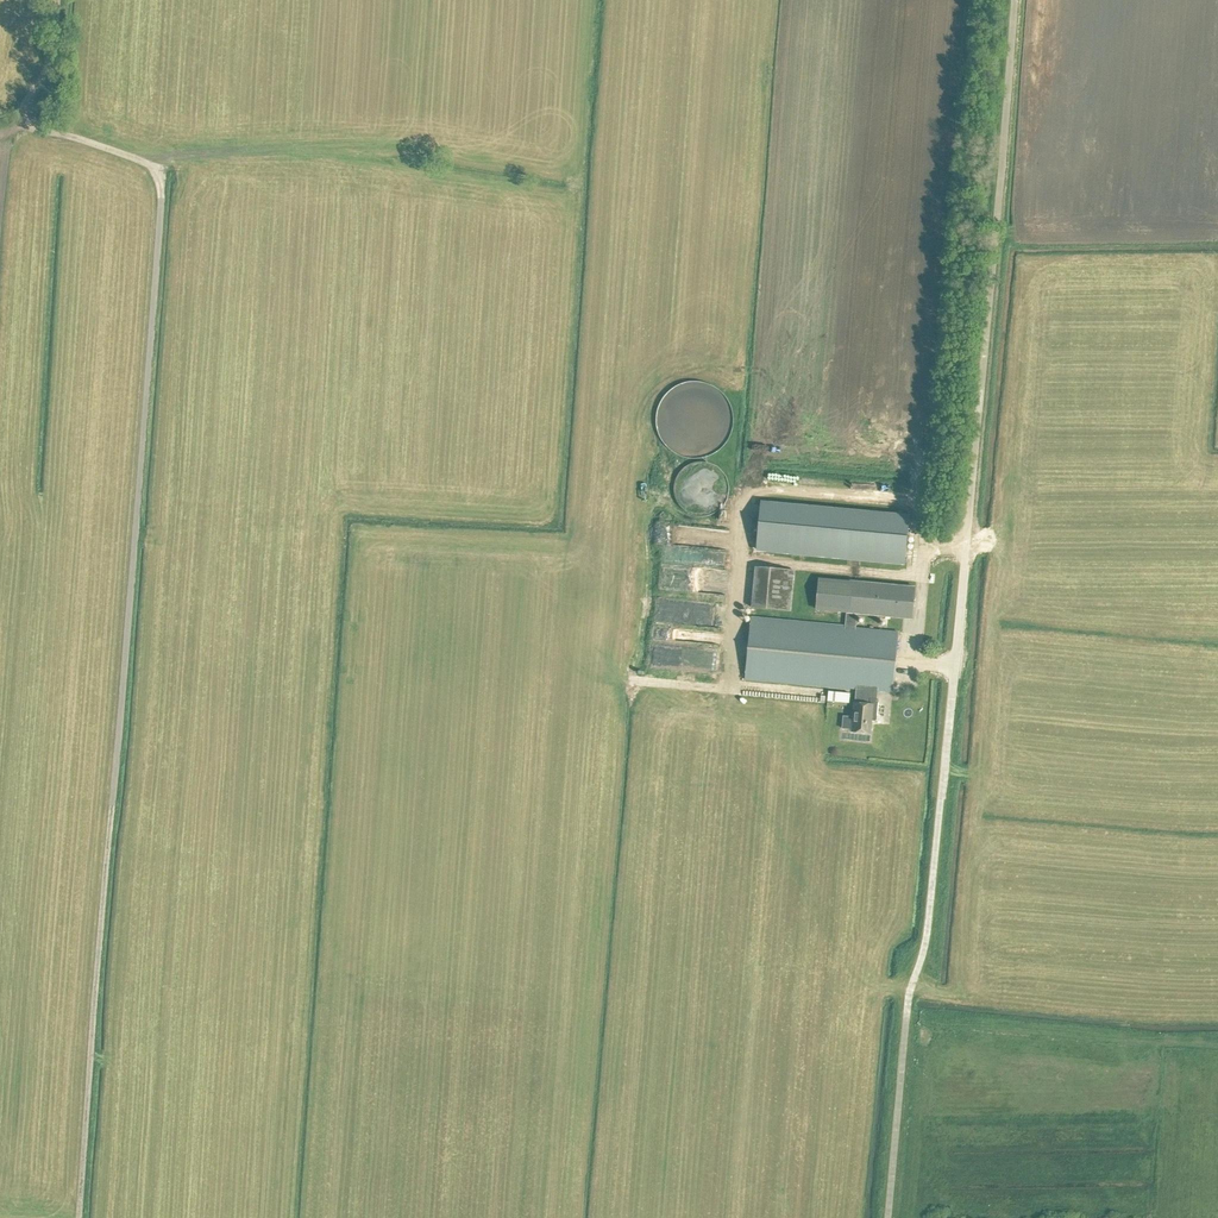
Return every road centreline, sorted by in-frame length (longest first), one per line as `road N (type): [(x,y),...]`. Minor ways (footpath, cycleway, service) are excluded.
road 1 (unclassified): [(943,771),(1012,0)]

